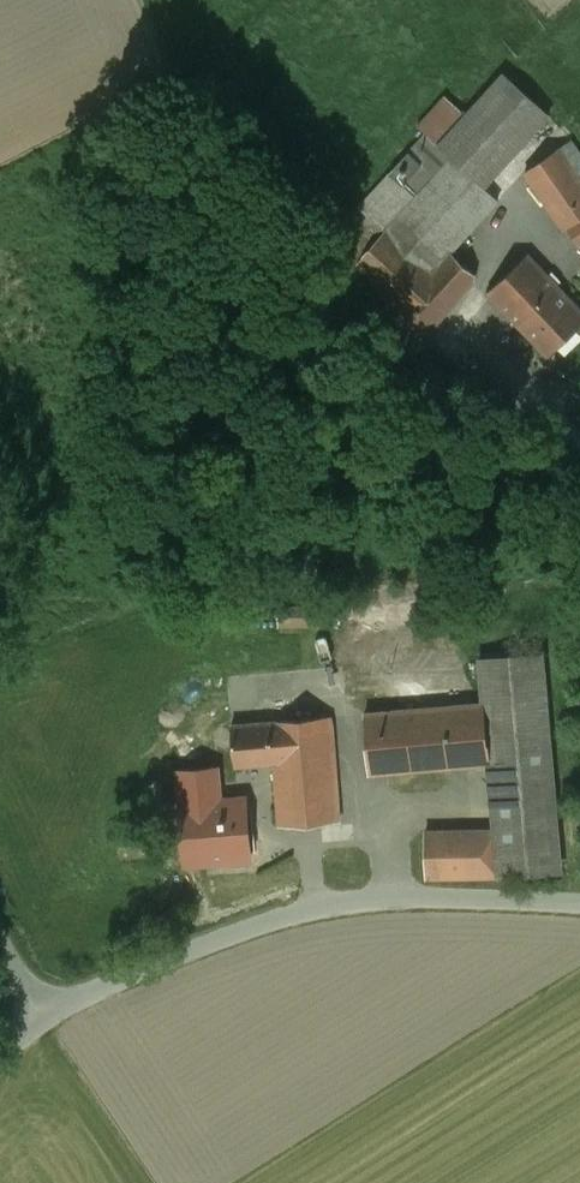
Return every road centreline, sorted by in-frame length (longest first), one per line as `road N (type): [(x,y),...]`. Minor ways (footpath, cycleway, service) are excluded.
road 1 (unclassified): [(47,1012),(108,981),(330,905),(391,897),(579,904)]

